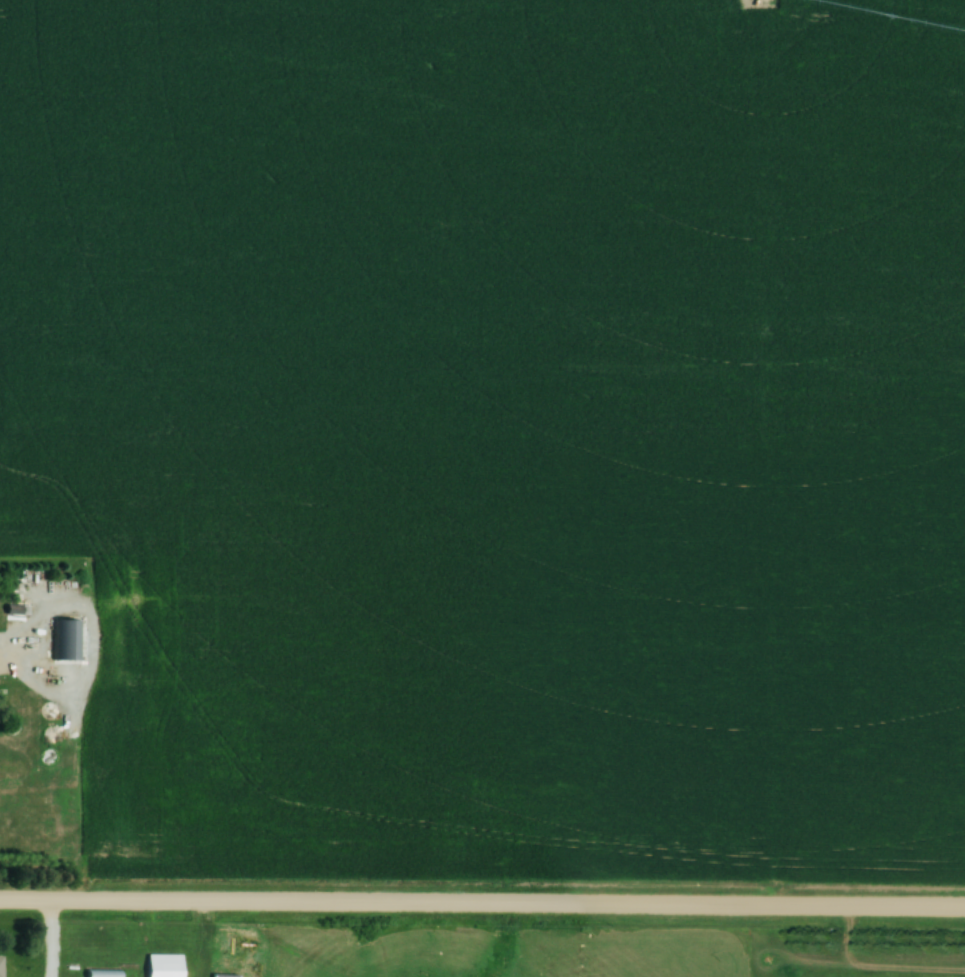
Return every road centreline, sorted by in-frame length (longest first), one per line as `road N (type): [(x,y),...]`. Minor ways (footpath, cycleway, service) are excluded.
road 1 (residential): [(0,904),(964,911)]

